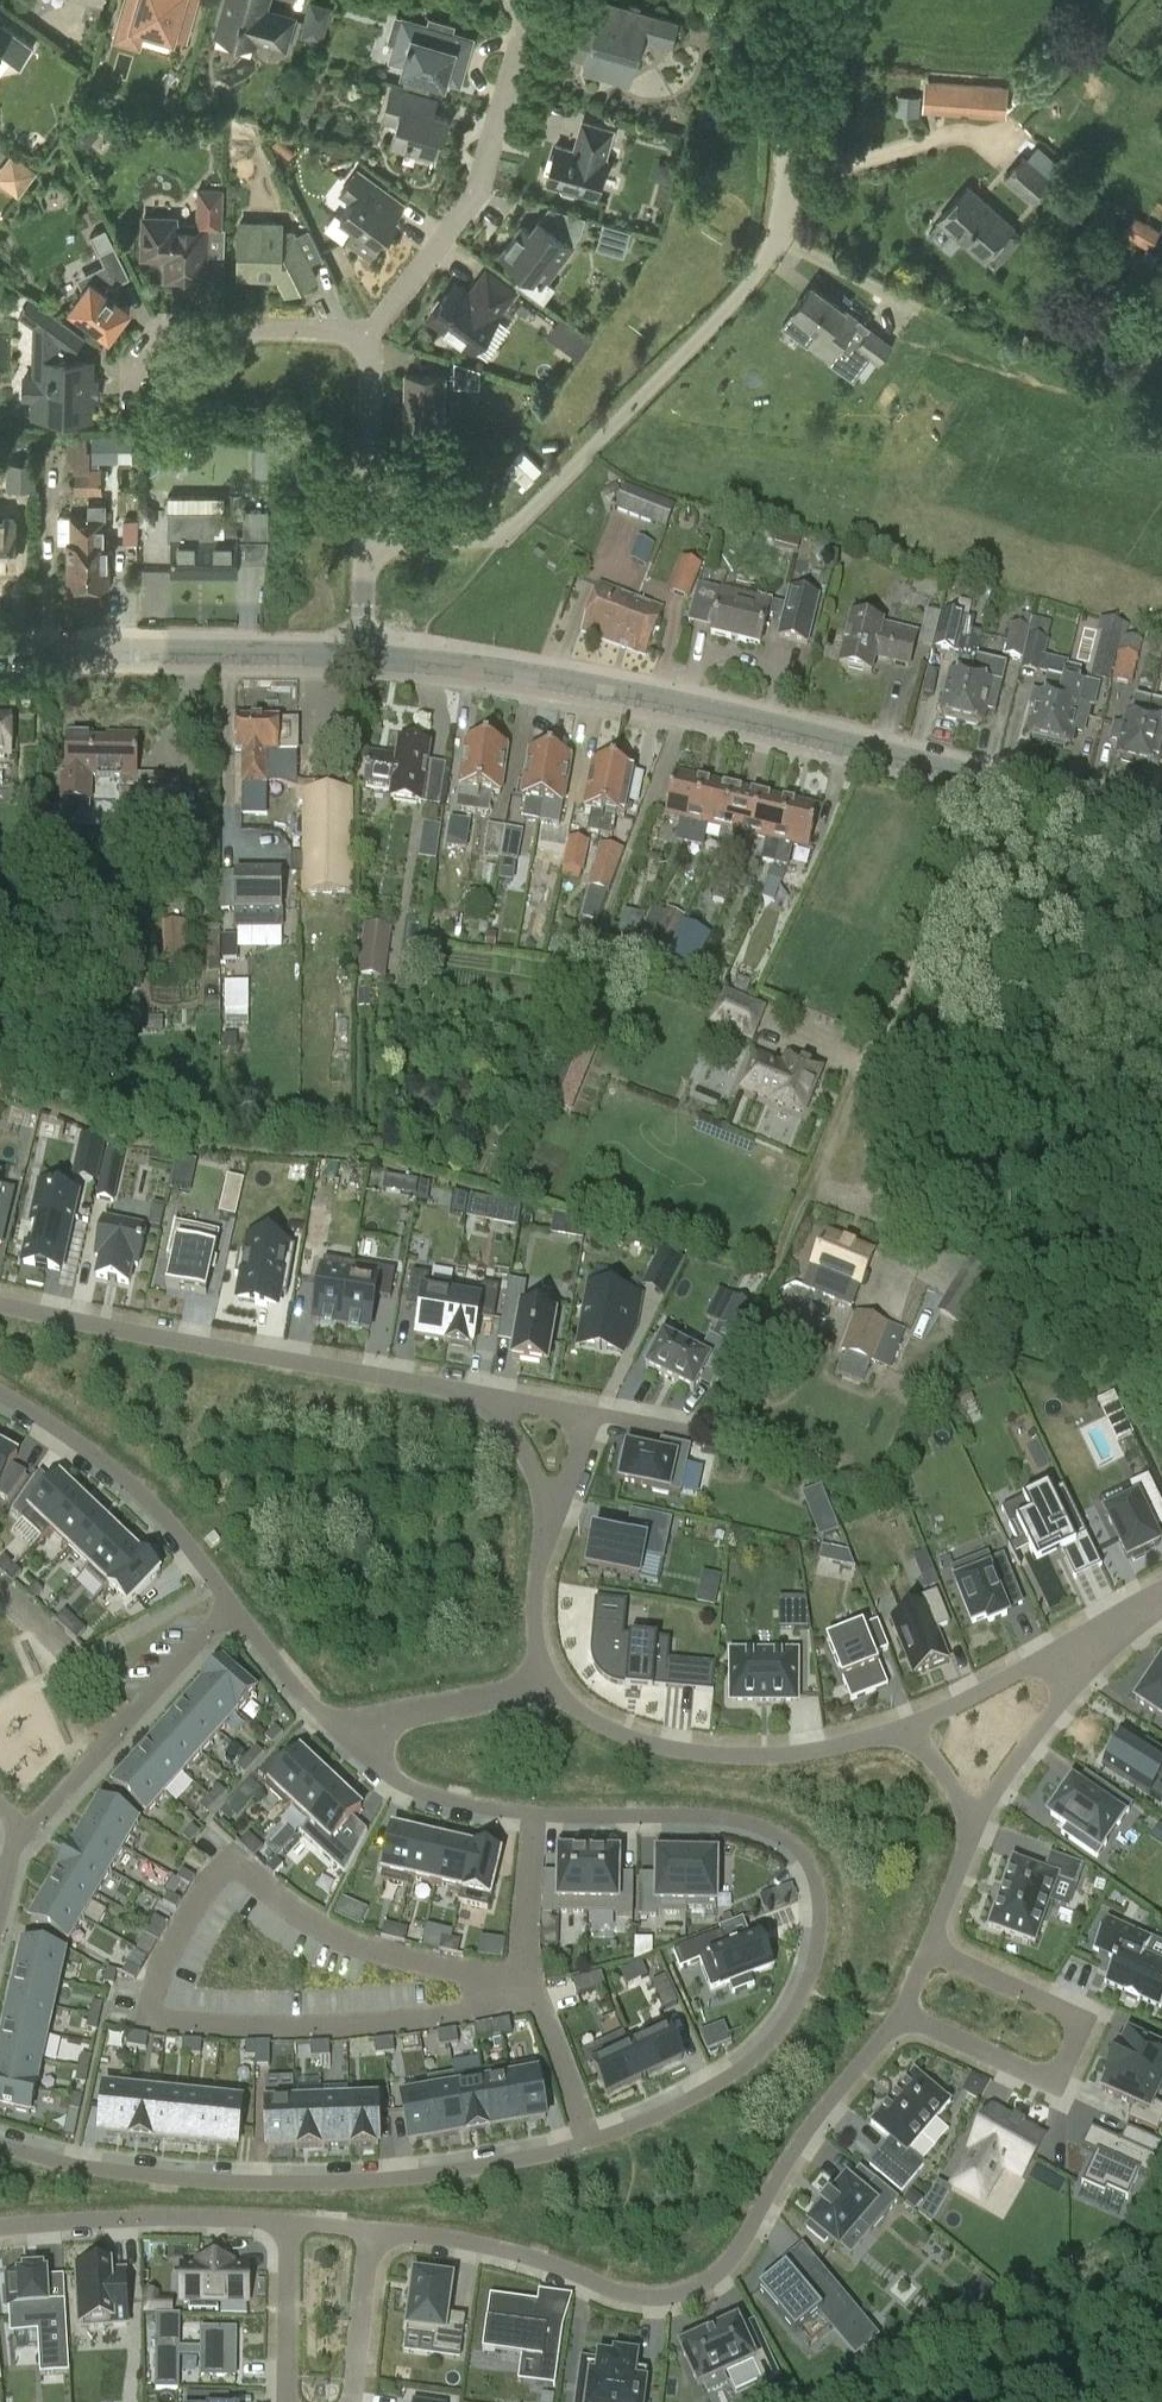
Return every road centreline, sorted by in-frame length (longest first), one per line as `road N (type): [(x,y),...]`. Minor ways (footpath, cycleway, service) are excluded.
road 1 (residential): [(529,1983),(331,1933),(232,1866),(177,1929),(151,2021),(266,2030),(412,2024),(488,2007)]
road 2 (tertiary): [(1161,823),(527,670),(361,655)]
road 3 (residential): [(530,1820),(748,1826),(791,1851),(814,1887),(814,1957),(786,2029),(674,2111),(581,2148)]
road 4 (residential): [(379,2229),(521,2254),(620,2298),(694,2292),(731,2265),(900,2017)]
road 5 (residential): [(366,540),(507,535),(700,338),(778,242),(786,189)]
road 6 (residential): [(581,2148),(412,2178),(253,2180),(73,2161),(0,2140)]
road 7 (track): [(929,764),(962,882),(1064,1101),(1161,1272)]
road 8 (residential): [(462,1393),(0,1301)]
road 9 (residential): [(900,2017),(1055,2084),(1082,2021),(927,1949)]
road 10 (residential): [(519,0),(523,21),(477,194),(370,335)]
road 11 (residential): [(899,1732),(785,1756),(661,1750),(608,1733),(544,1690)]
road 12 (tertiary): [(361,655),(0,647)]
road 13 (residential): [(0,1400),(62,1436),(142,1500),(230,1612)]
road 14 (residential): [(230,1612),(20,1832)]
road 15 (residential): [(0,2233),(227,2215),(289,2221)]
road 16 (residential): [(332,1733),(388,1781),(444,1810),(530,1820)]
road 17 (residential): [(244,330),(157,327),(133,361),(133,375),(211,377)]
road 18 (residential): [(544,1690),(332,1733)]
road 19 (residential): [(967,1824),(1061,1697),(1080,1652)]
road 20 (residential): [(366,540),(370,335)]
road 21 (residential): [(1080,1652),(1026,1667),(899,1732)]
road 22 (residential): [(289,2221),(289,2401)]
road 23 (residential): [(351,2401),(368,2255),(379,2229)]
road 24 (residential): [(529,1983),(581,2148)]
road 25 (residential): [(541,1532),(541,1485),(520,1444),(462,1393)]
road 26 (residential): [(530,1820),(529,1983)]
road 27 (residential): [(544,1690),(535,1615),(541,1532)]
road 28 (residential): [(230,1612),(332,1733)]
road 29 (residential): [(927,1949),(969,1842),(967,1824)]
road 30 (track): [(786,189),(792,61)]
road 31 (residential): [(541,1532),(573,1465),(584,1413)]
road 32 (residential): [(370,335),(244,330)]
road 33 (residential): [(462,1393),(584,1413)]

